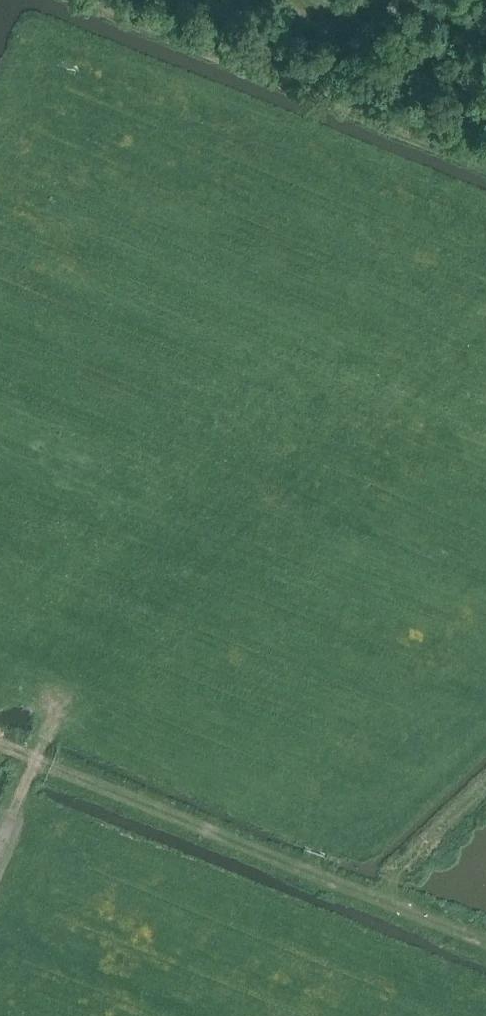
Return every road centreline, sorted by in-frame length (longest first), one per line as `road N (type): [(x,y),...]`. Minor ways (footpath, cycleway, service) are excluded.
road 1 (track): [(14,752),(485,945)]

